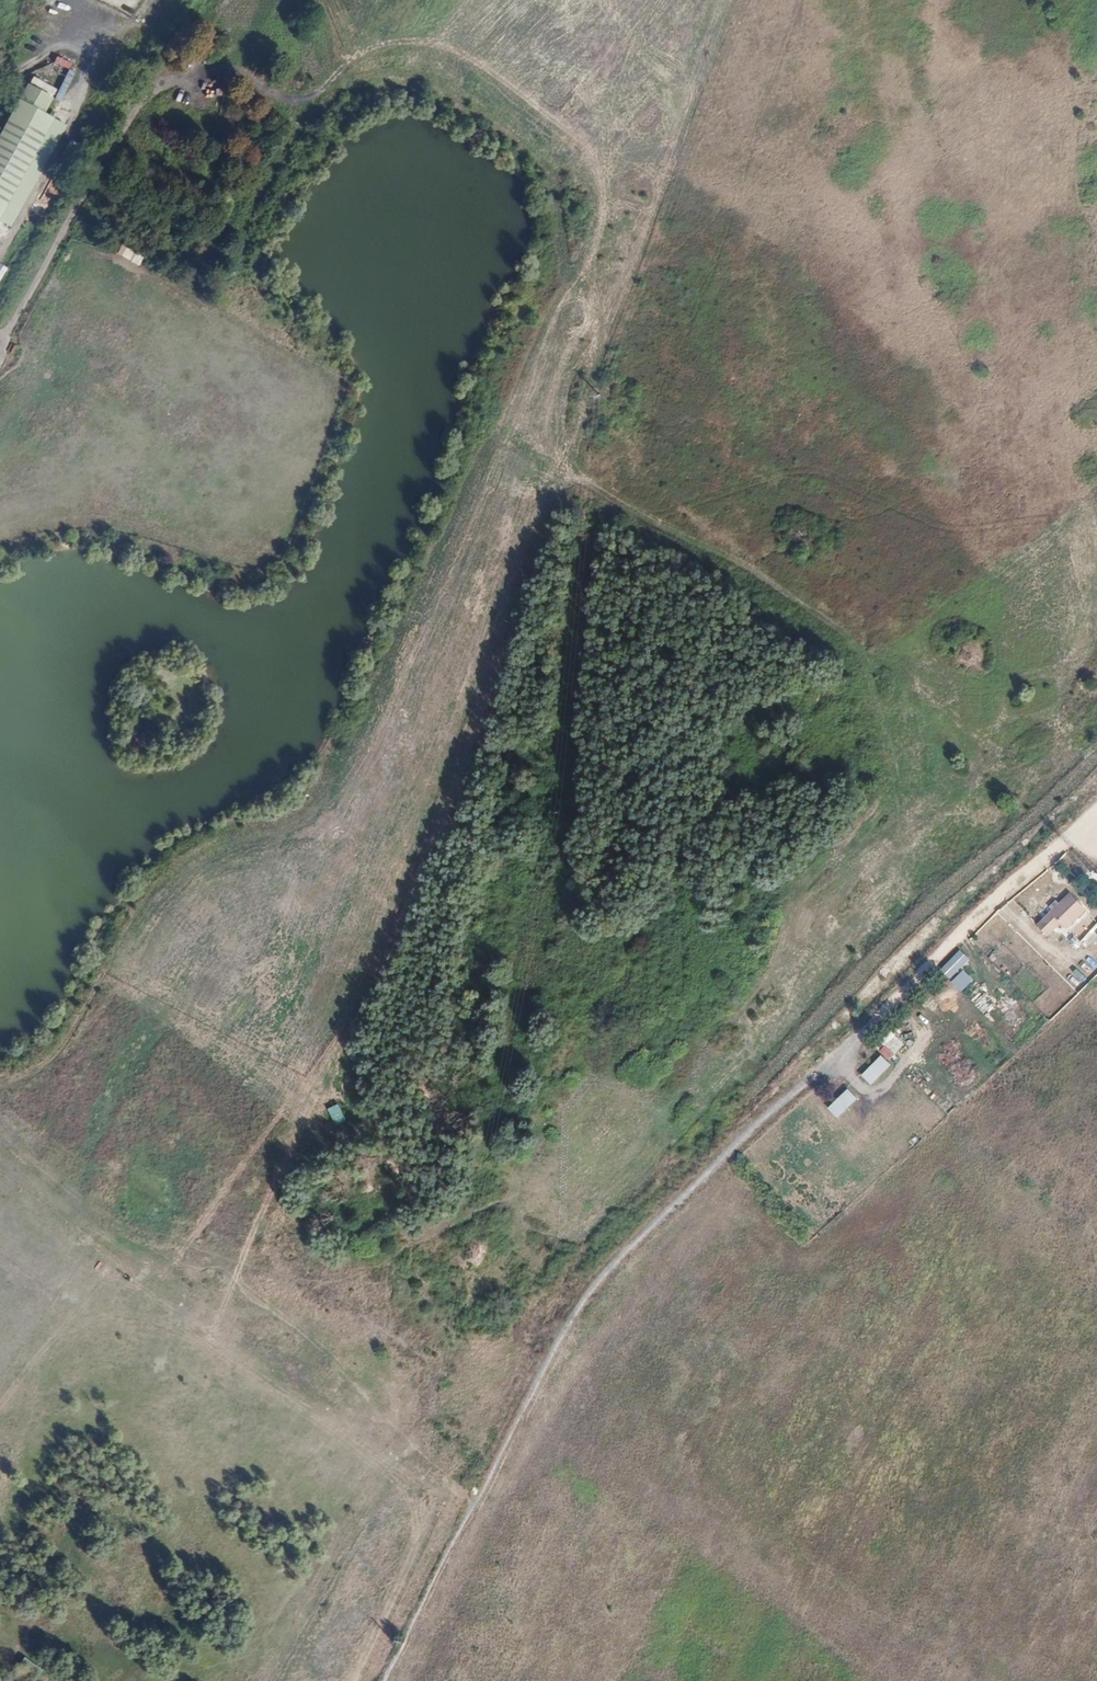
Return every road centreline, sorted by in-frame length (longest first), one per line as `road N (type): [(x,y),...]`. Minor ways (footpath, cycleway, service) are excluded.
road 1 (track): [(825,1061),(585,1296),(388,1680)]
road 2 (track): [(825,1061),(1096,812)]
road 3 (track): [(0,334),(114,137),(146,95),(187,75)]

